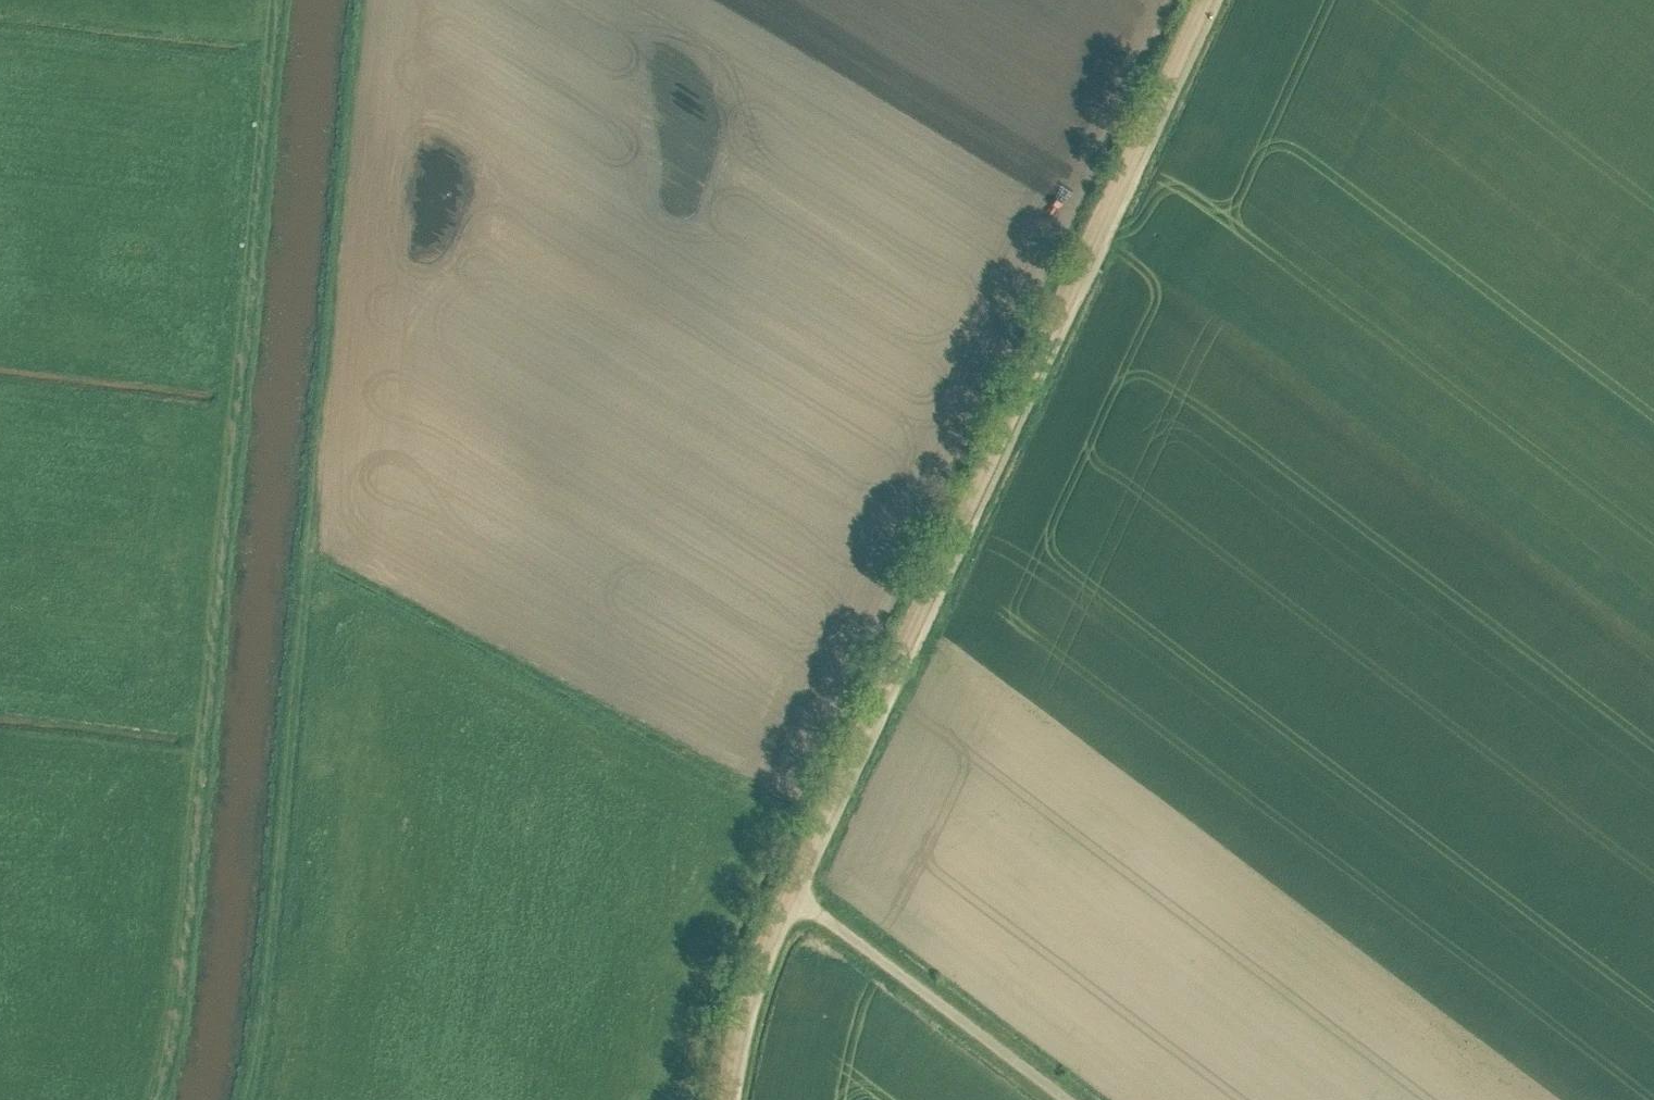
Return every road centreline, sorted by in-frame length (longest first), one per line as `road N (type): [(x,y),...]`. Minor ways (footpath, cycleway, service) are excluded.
road 1 (track): [(723,1099),(757,957),(1203,0)]
road 2 (unclassified): [(1069,1099),(788,891)]

